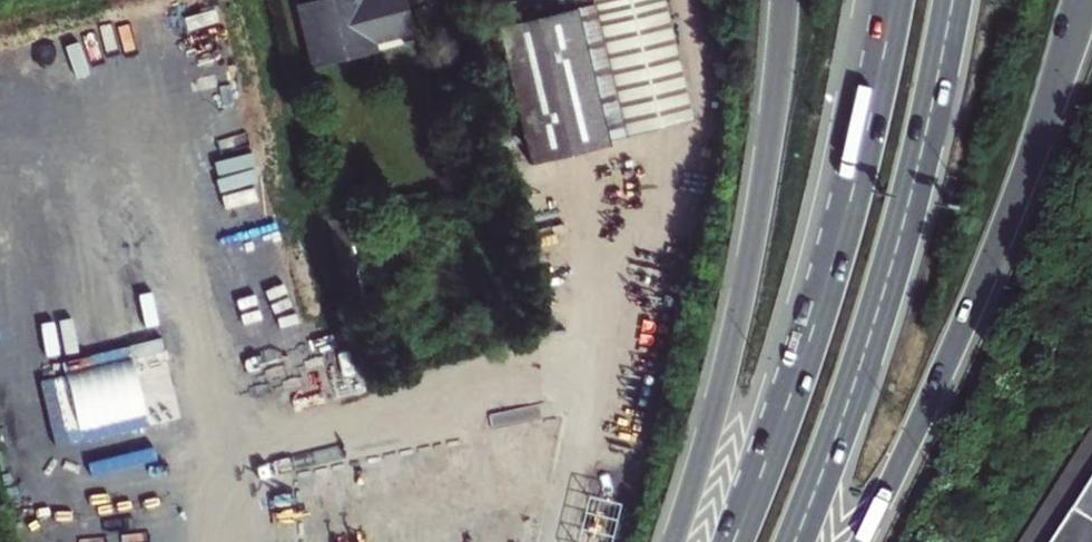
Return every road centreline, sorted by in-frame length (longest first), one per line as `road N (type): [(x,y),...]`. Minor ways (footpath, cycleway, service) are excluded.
road 1 (trunk): [(863,541),(996,251),(1082,0)]
road 2 (trunk): [(795,541),(893,260),(952,0)]
road 3 (trunk): [(784,0),(748,271),(674,541)]
road 4 (trunk): [(870,114),(809,346),(733,541)]

